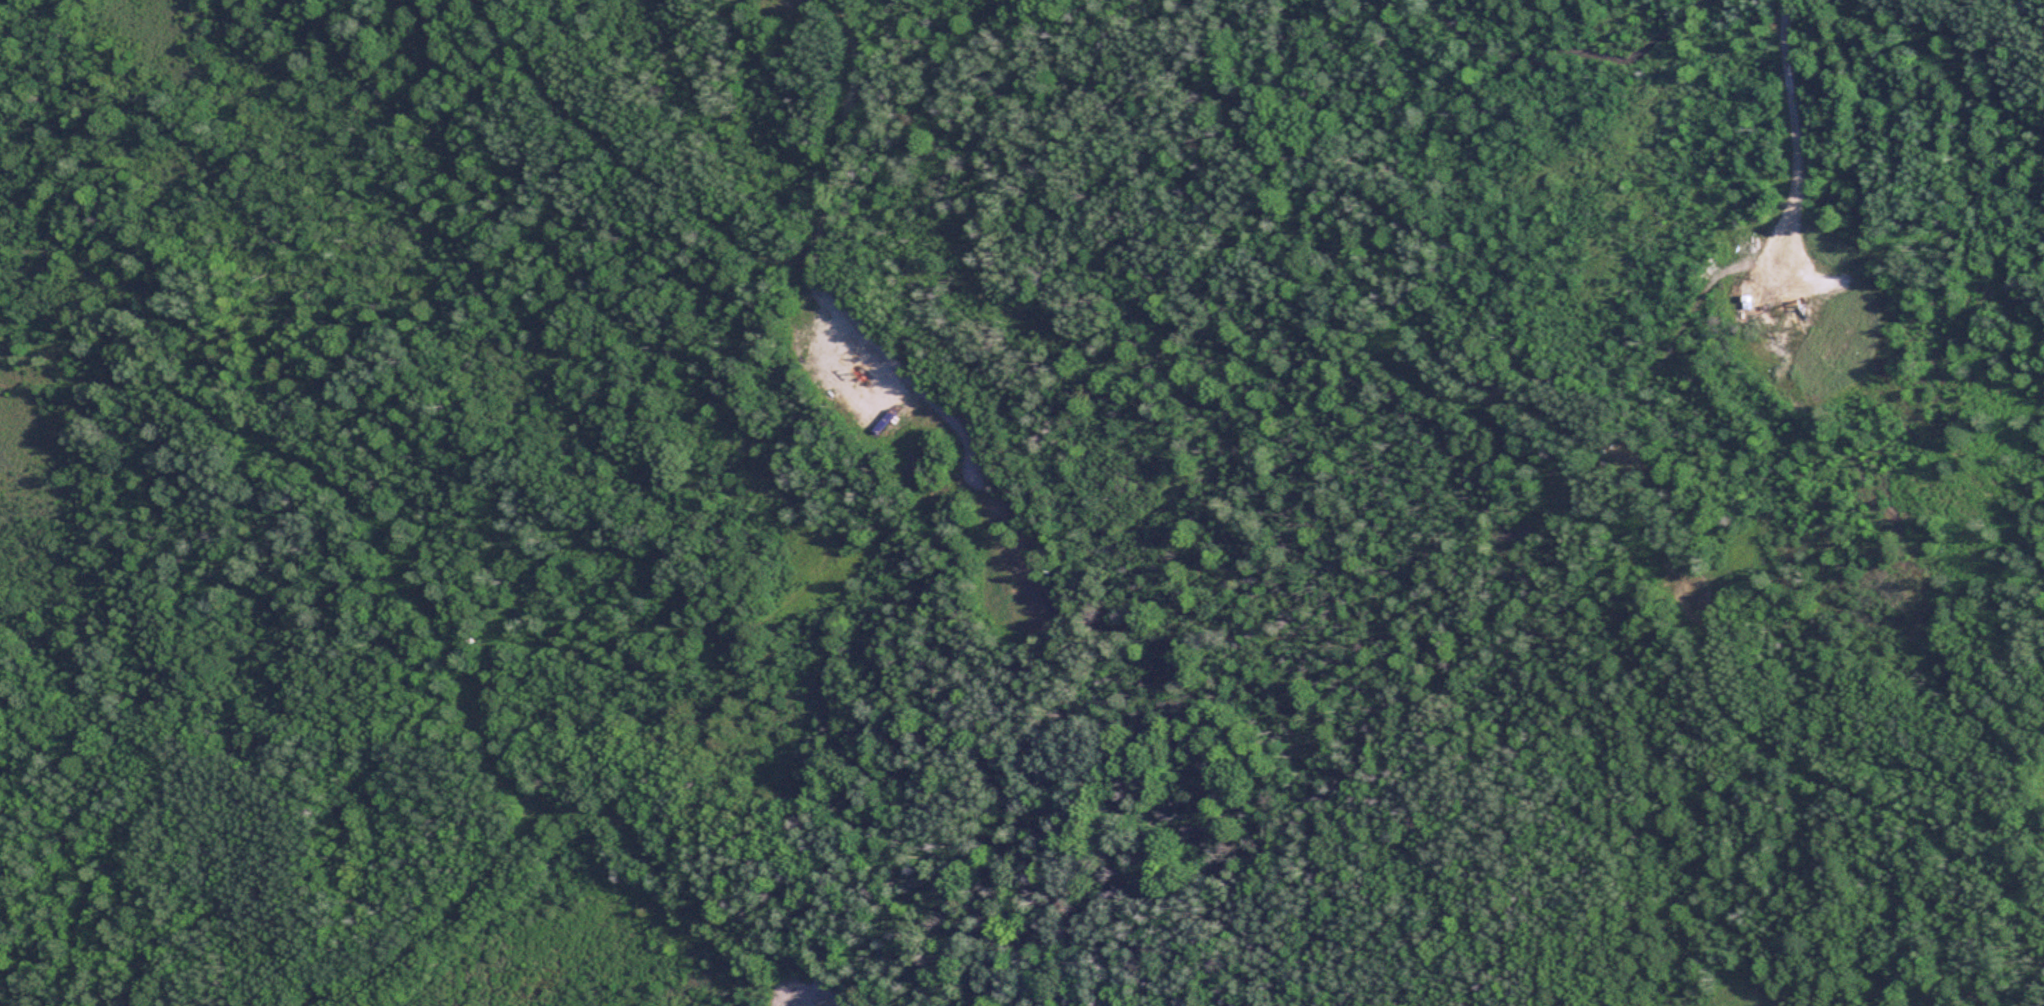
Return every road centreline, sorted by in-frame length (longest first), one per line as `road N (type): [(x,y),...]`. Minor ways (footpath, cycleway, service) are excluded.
road 1 (track): [(803,1005),(631,831),(548,810),(483,887),(314,1005)]
road 2 (track): [(1796,0),(1782,246),(1708,279),(1635,412)]

